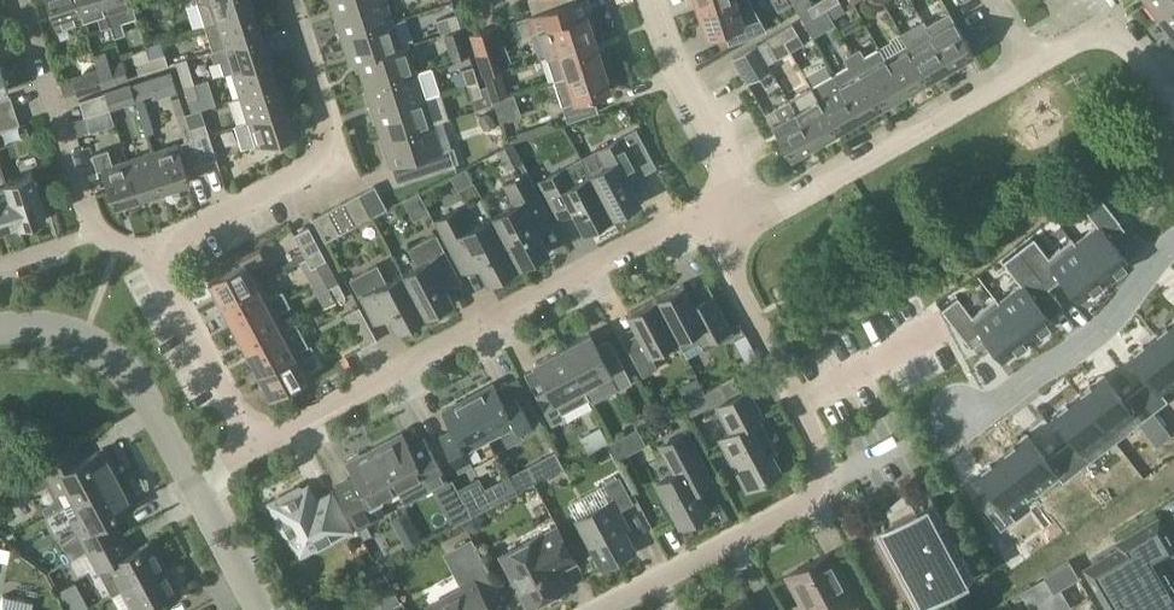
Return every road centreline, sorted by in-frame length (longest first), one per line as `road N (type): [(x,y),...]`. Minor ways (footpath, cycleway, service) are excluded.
road 1 (residential): [(606,609),(800,511),(817,492),(822,447),(734,284),(733,220)]
road 2 (residential): [(256,446),(688,222),(733,220)]
road 3 (residential): [(149,254),(324,155),(322,112),(289,0)]
road 4 (residential): [(733,220),(778,213),(1035,63)]
road 5 (residential): [(194,479),(152,402),(86,340),(50,327),(0,329)]
road 6 (residential): [(970,433),(1173,280)]
road 7 (residential): [(96,238),(22,0)]
road 8 (residential): [(733,220),(733,178),(676,74),(647,0)]
road 9 (residential): [(256,446),(149,254)]
road 10 (residential): [(1035,63),(1110,31),(1123,36),(1173,100)]
road 11 (residential): [(261,609),(194,479)]

